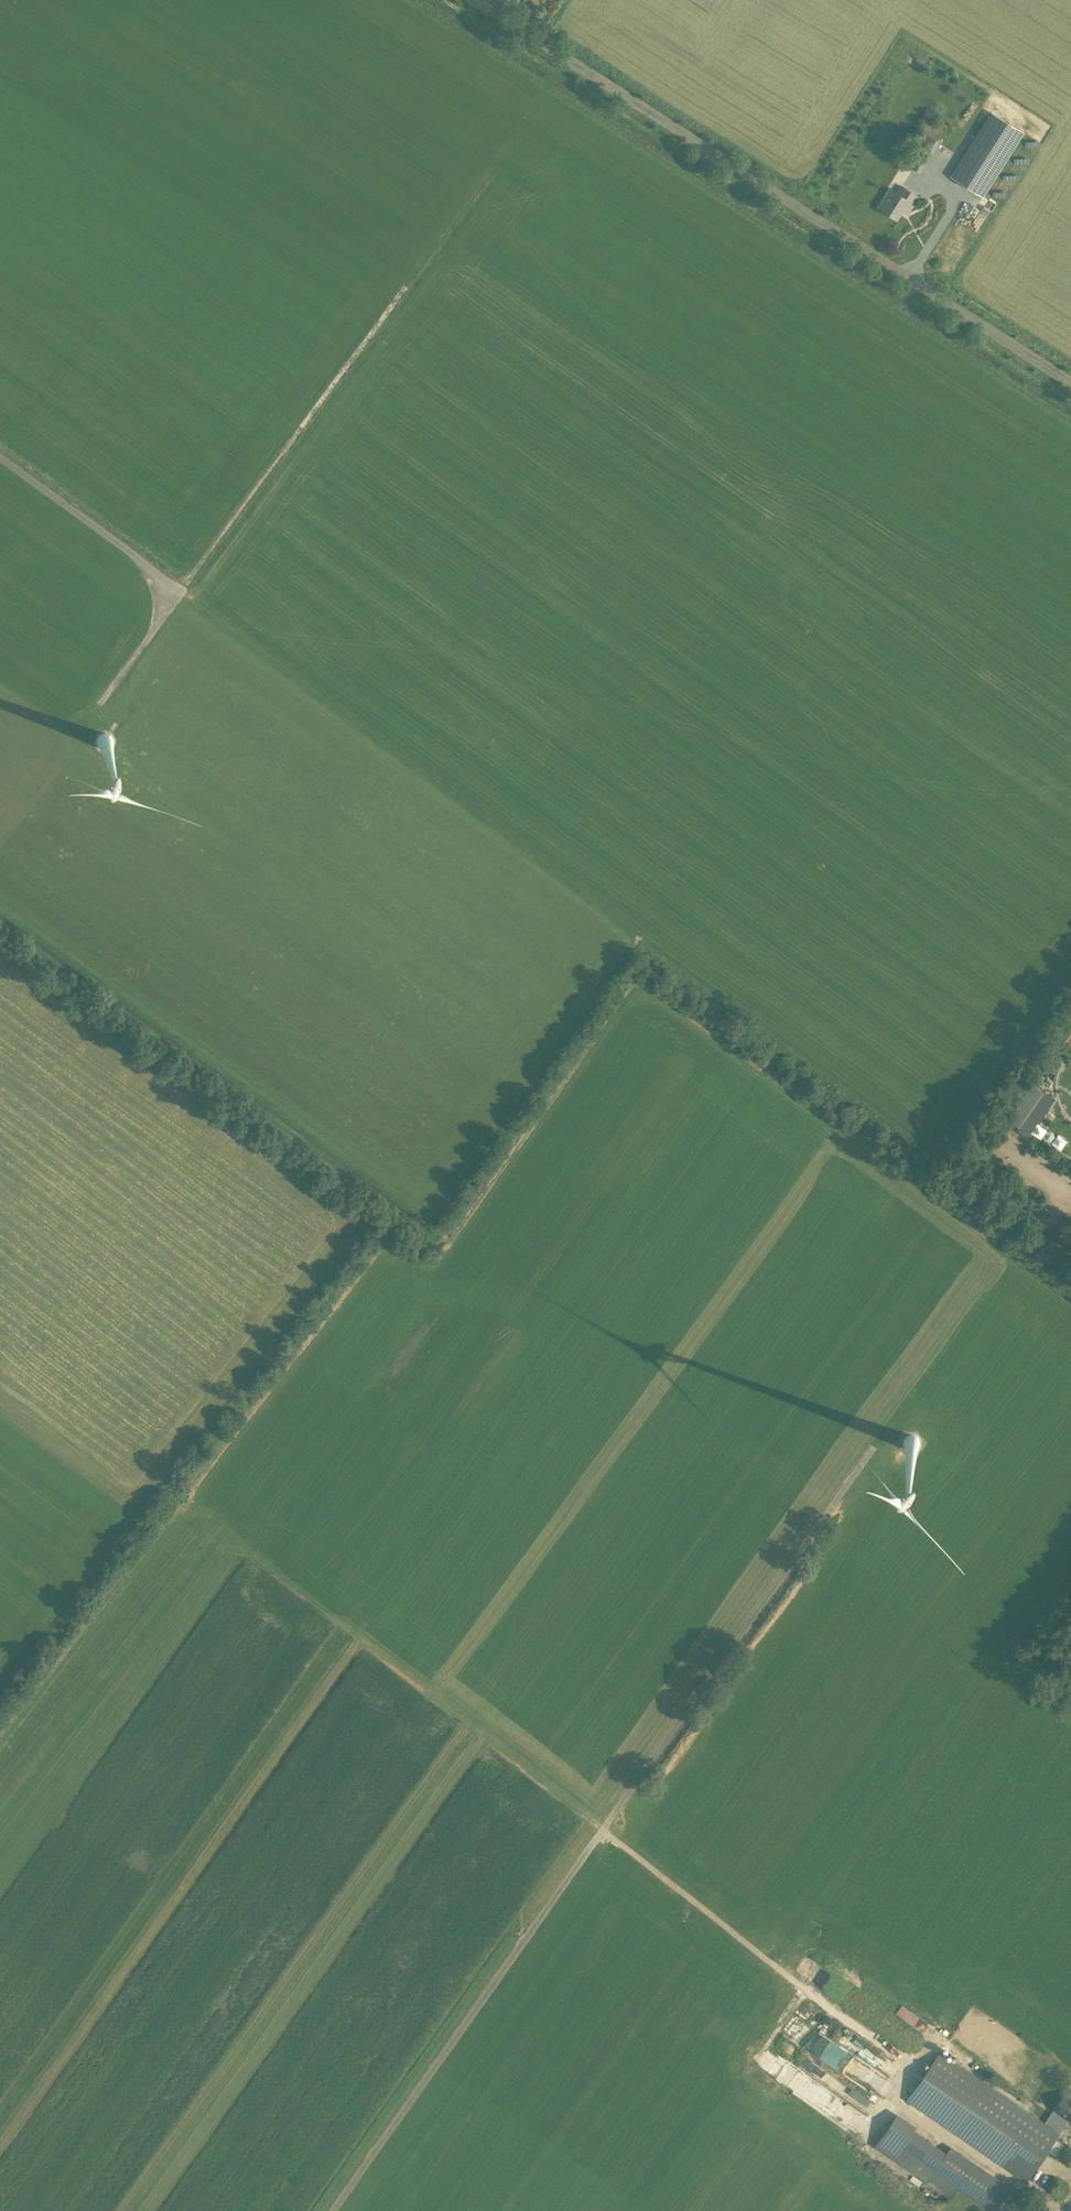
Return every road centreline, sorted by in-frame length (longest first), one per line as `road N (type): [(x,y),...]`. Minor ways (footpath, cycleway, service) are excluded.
road 1 (unclassified): [(1070,364),(508,0)]

